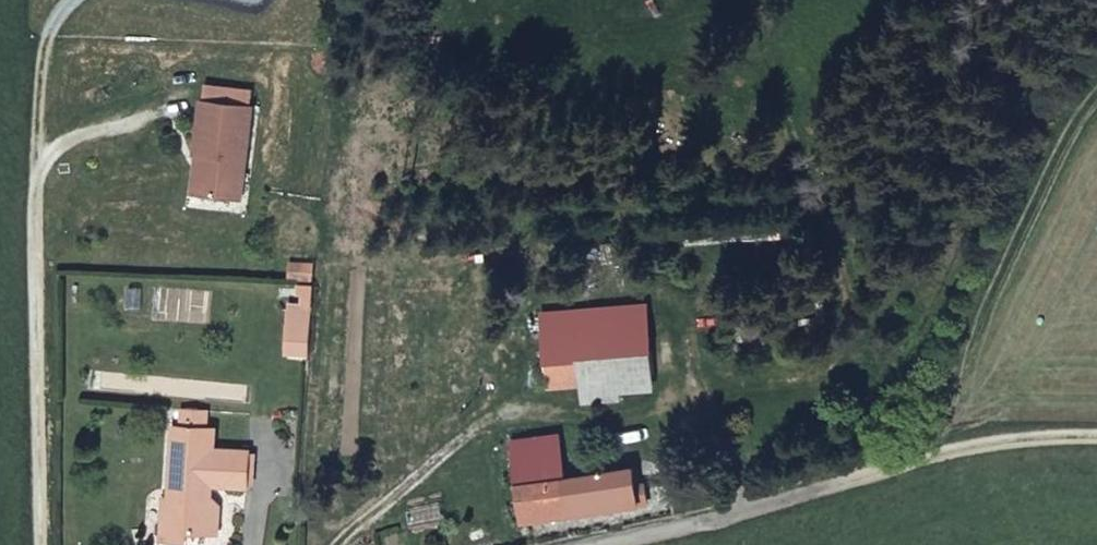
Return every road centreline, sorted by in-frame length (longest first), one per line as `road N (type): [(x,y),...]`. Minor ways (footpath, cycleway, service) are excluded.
road 1 (track): [(741,513),(982,444),(1096,436)]
road 2 (unclassified): [(590,544),(741,513)]

